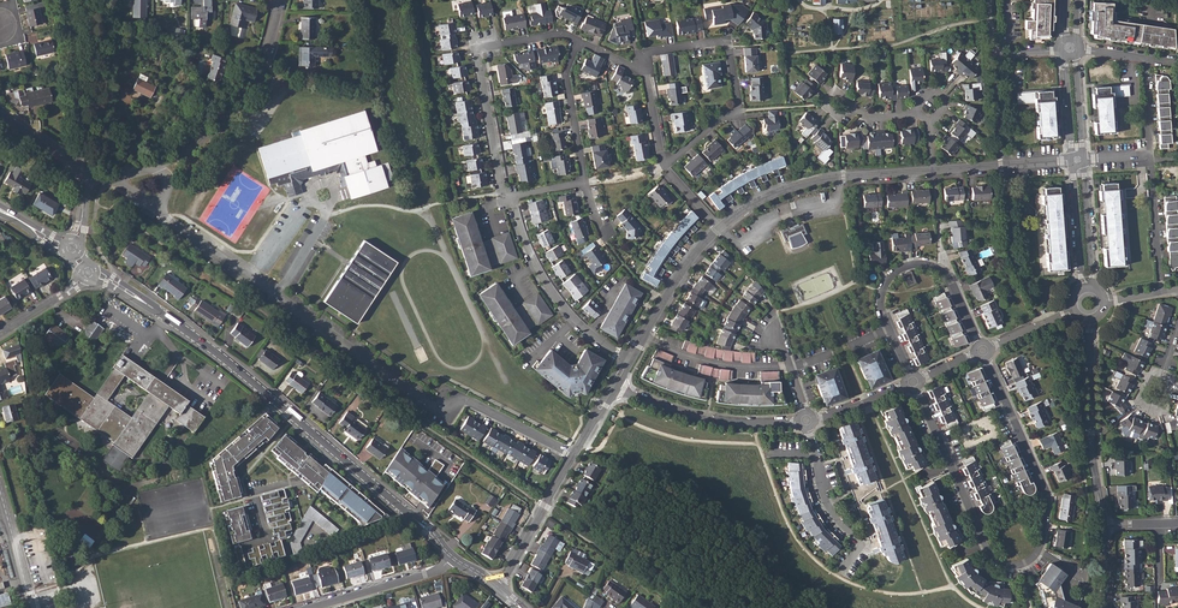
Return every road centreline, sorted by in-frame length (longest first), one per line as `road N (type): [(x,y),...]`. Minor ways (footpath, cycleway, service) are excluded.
road 1 (residential): [(158,206),(412,395),(438,406),(468,400),(573,454)]
road 2 (residential): [(987,359),(1048,496),(1041,542),(1027,562),(1012,566),(990,555),(918,389)]
road 3 (tertiary): [(150,306),(330,448),(452,557)]
road 4 (residential): [(647,73),(647,53),(728,42),(740,111),(722,116),(664,167)]
road 5 (residential): [(578,42),(561,34),(477,50),(505,198)]
road 6 (residential): [(910,374),(882,295),(902,268),(941,268),(980,343)]
road 7 (tertiary): [(718,230),(789,189),(933,170)]
road 8 (residential): [(160,166),(200,143),(247,96),(263,68),(279,0)]
road 9 (tertiary): [(1102,527),(1090,320)]
road 10 (residential): [(505,198),(530,260),(556,297),(627,360)]
road 11 (residential): [(613,385),(707,420),(798,422)]
road 12 (residential): [(85,168),(69,0)]
road 13 (residential): [(452,557),(425,575),(306,607)]
road 14 (residential): [(790,367),(706,361),(640,336)]
road 15 (tertiary): [(497,588),(573,454)]
road 16 (residential): [(585,183),(565,73),(578,42)]
road 17 (tertiary): [(933,170),(1071,159)]
road 18 (residential): [(1149,157),(1162,293)]
road 19 (tertiary): [(640,336),(718,230)]
road 20 (residential): [(863,542),(826,501),(808,429)]
road 21 (tertiary): [(1087,288),(1079,166)]

